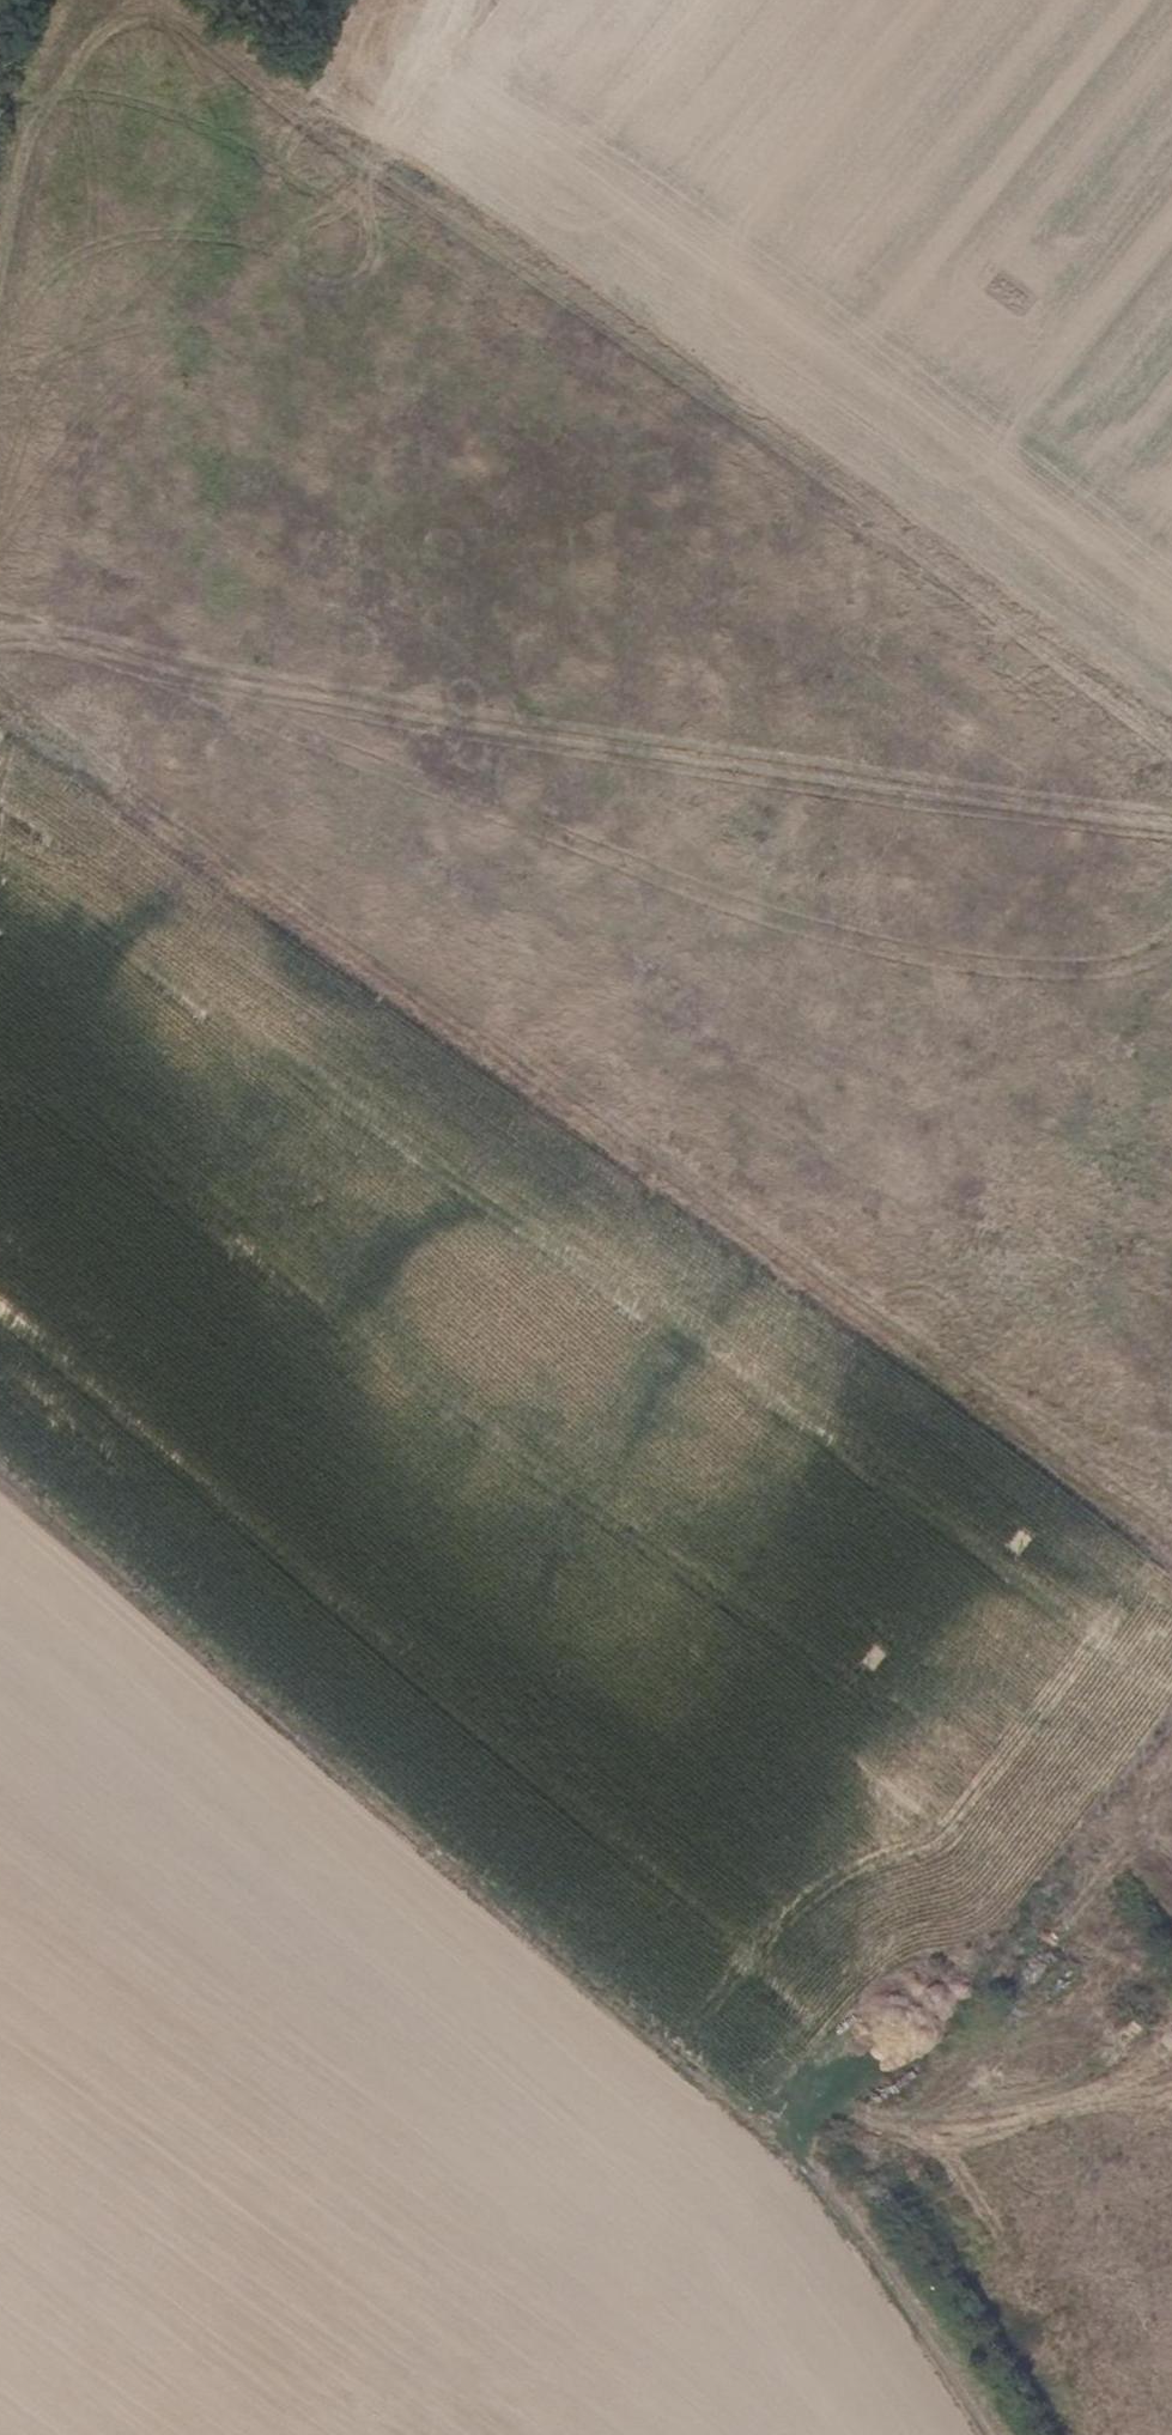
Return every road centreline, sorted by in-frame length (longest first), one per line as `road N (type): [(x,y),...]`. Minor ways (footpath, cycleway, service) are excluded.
road 1 (track): [(994,2434),(848,2201)]

